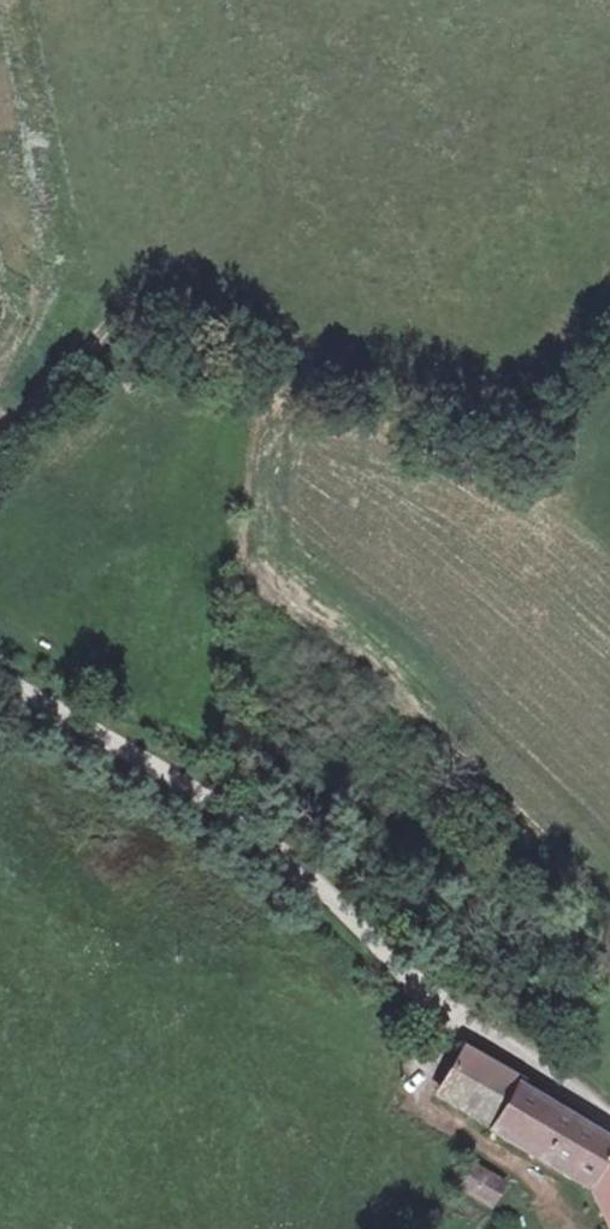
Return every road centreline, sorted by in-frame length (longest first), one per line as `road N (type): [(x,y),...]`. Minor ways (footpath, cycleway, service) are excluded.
road 1 (unclassified): [(0,679),(193,785),(302,867),(437,1003),(609,1119)]

